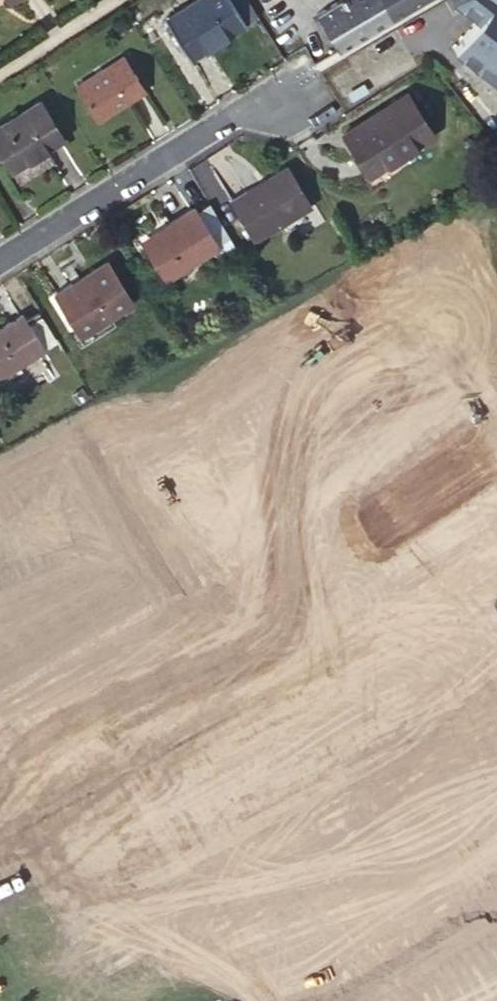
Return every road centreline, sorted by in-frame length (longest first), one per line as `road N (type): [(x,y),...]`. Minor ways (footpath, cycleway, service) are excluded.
road 1 (residential): [(0,254),(299,79)]
road 2 (residential): [(0,69),(105,0)]

